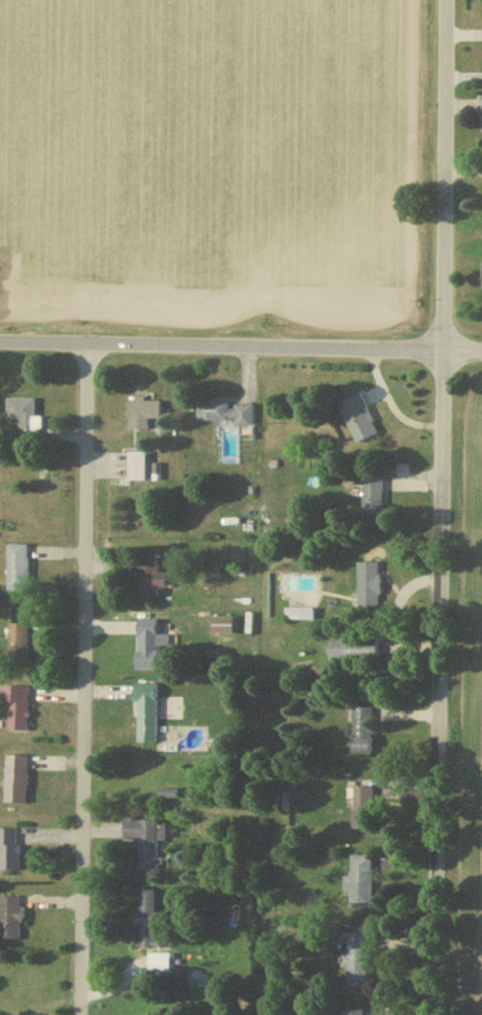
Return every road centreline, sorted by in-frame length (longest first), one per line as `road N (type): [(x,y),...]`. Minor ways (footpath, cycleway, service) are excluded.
road 1 (tertiary): [(433,1014),(443,350),(437,0)]
road 2 (residential): [(77,1014),(86,347)]
road 3 (residential): [(481,350),(0,344)]

